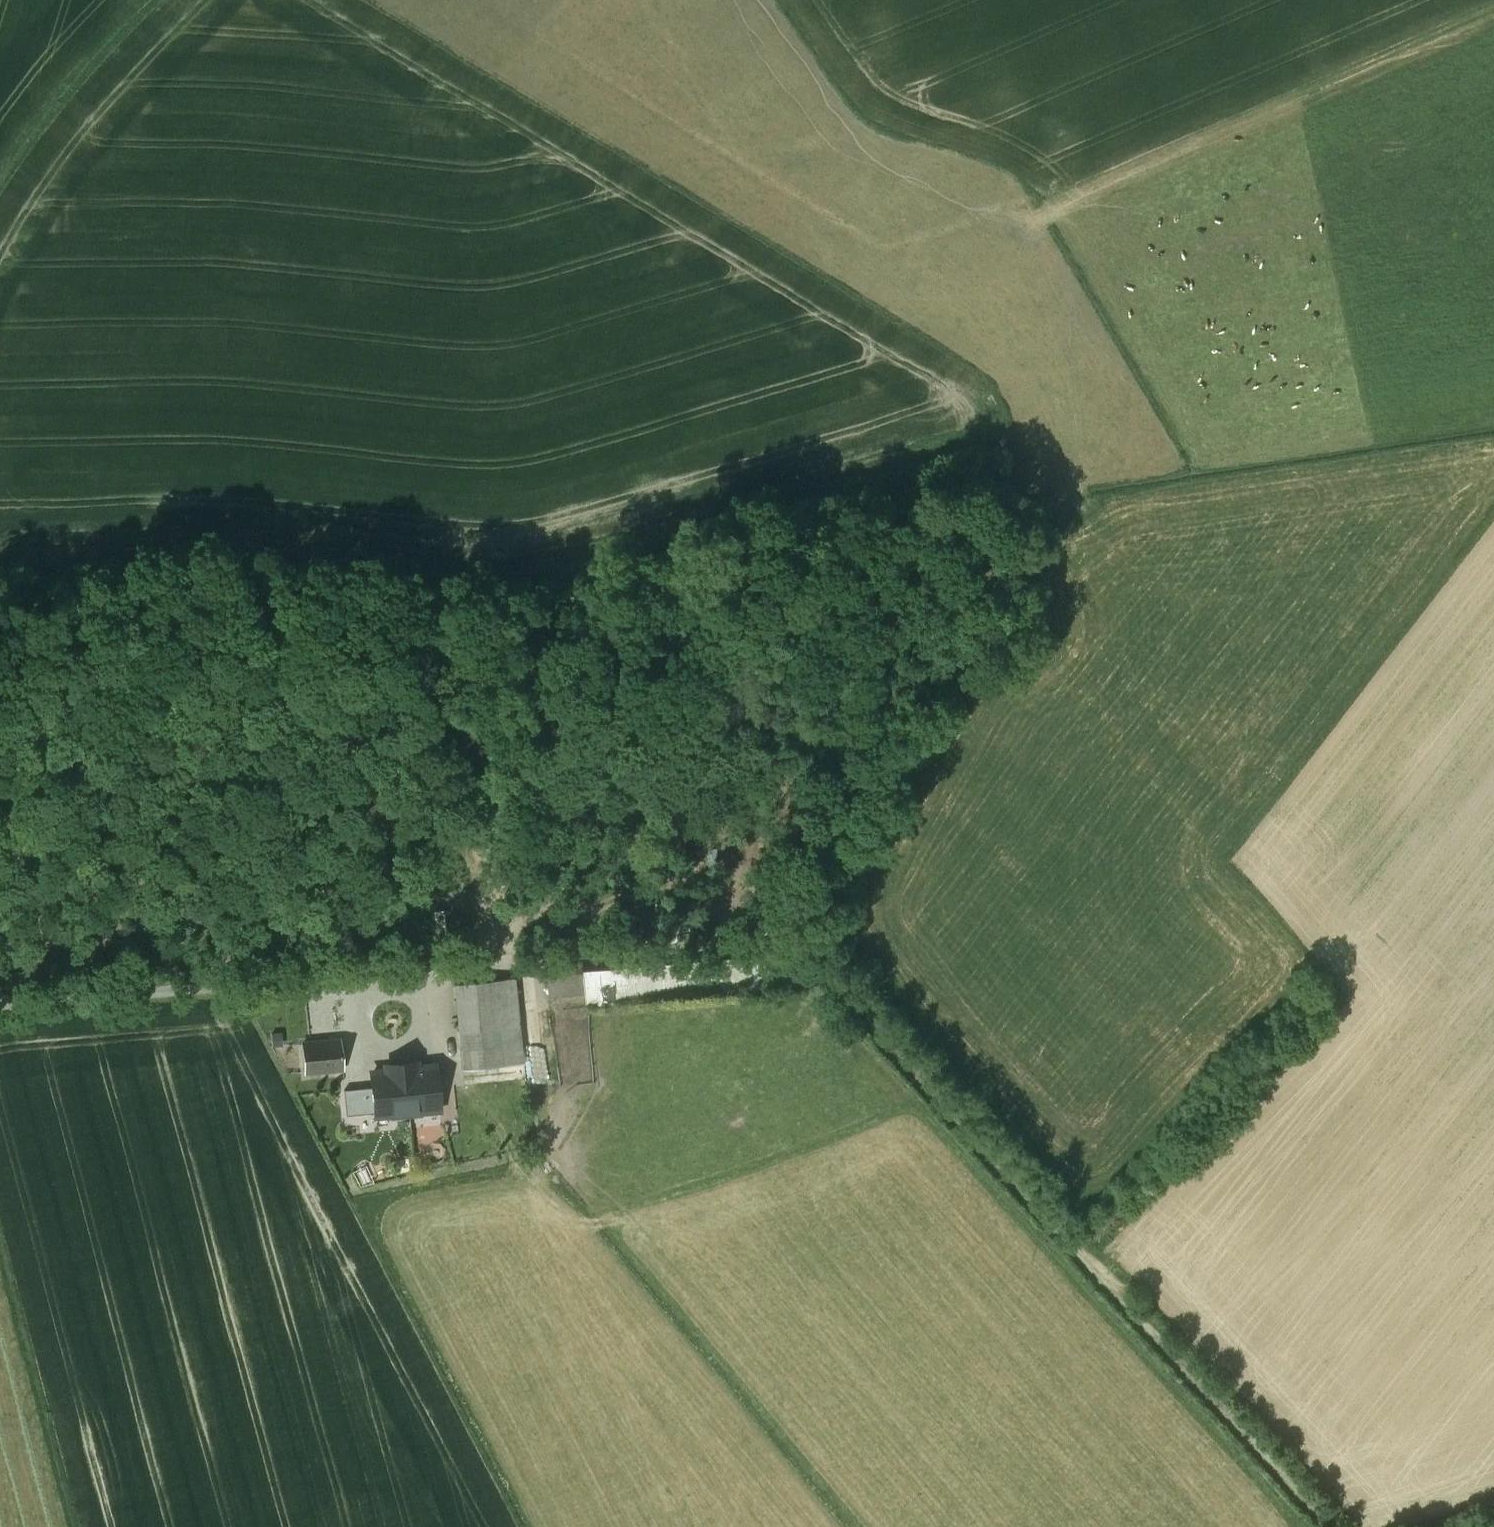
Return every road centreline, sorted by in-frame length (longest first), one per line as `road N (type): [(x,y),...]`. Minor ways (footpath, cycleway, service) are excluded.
road 1 (unclassified): [(386,973),(0,1005)]

